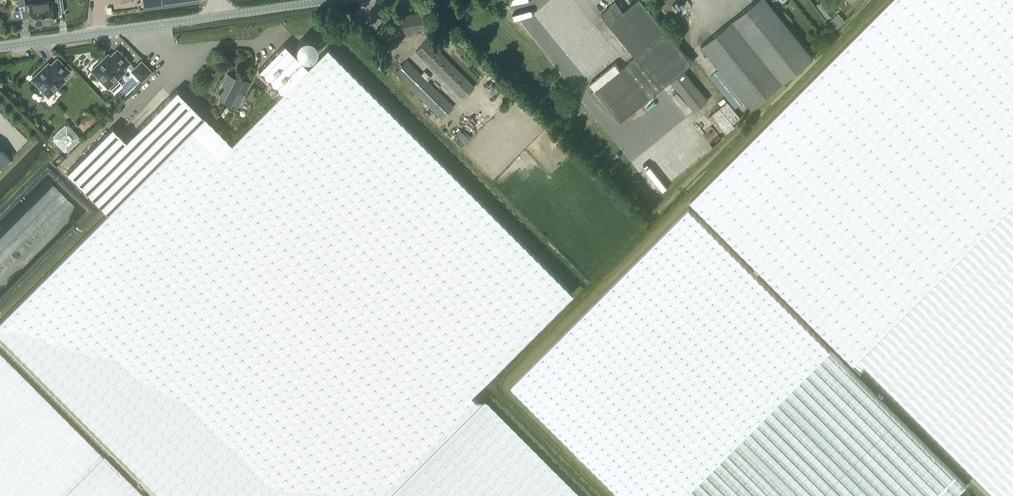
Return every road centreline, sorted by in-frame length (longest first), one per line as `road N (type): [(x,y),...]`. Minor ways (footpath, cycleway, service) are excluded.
road 1 (tertiary): [(0,47),(220,15)]

